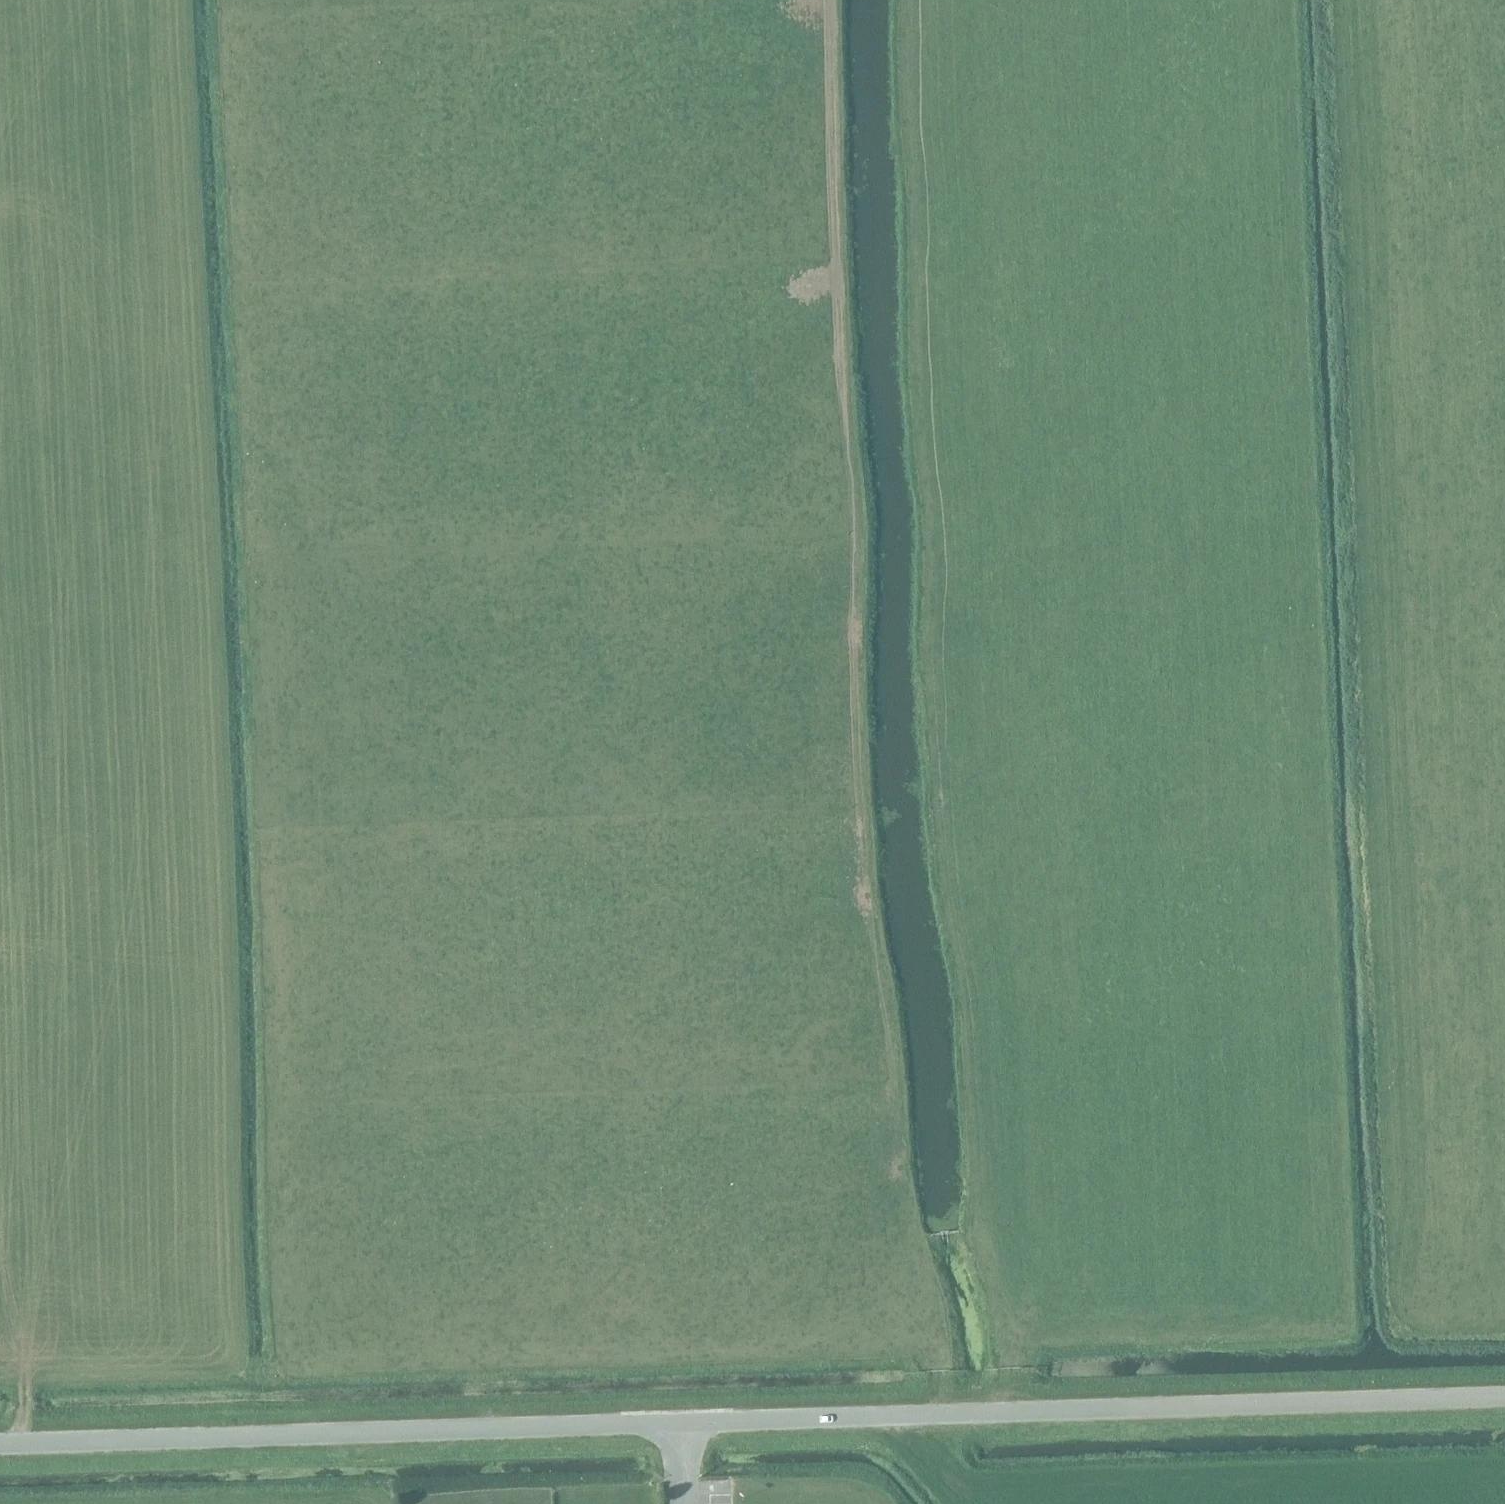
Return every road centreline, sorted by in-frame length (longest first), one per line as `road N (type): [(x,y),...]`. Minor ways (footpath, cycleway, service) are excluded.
road 1 (unclassified): [(0,1447),(1504,1400)]

